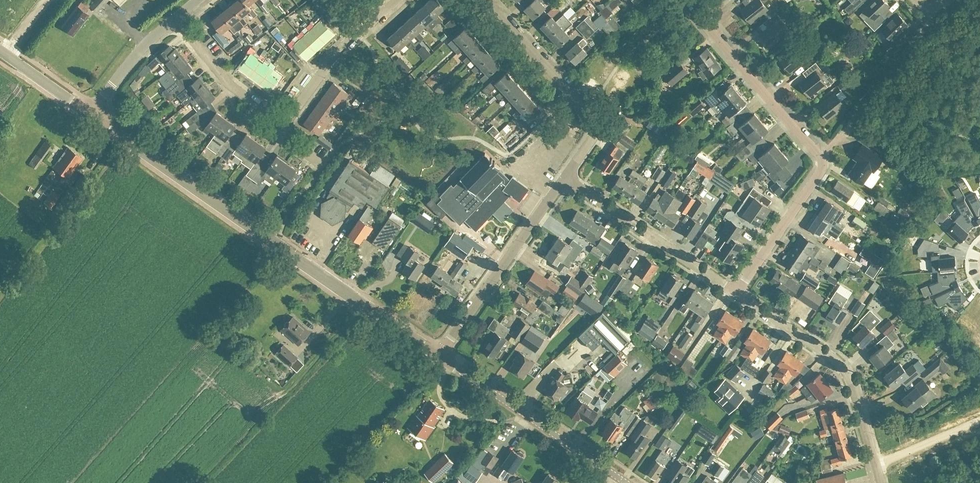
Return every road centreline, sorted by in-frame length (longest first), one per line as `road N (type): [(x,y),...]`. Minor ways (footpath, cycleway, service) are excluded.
road 1 (tertiary): [(440,357),(93,115)]
road 2 (residential): [(564,179),(596,135),(594,119),(485,0)]
road 3 (residential): [(875,463),(839,362),(738,293)]
road 4 (residential): [(440,357),(564,179)]
road 5 (tertiary): [(617,479),(440,357)]
road 6 (residential): [(822,158),(686,0)]
road 7 (residential): [(738,293),(564,179)]
road 8 (residential): [(283,124),(336,53),(394,0)]
road 9 (residential): [(738,293),(822,158)]
road 10 (residential): [(283,124),(227,83),(176,19)]
road 11 (unclassified): [(93,115),(138,54),(176,19)]

